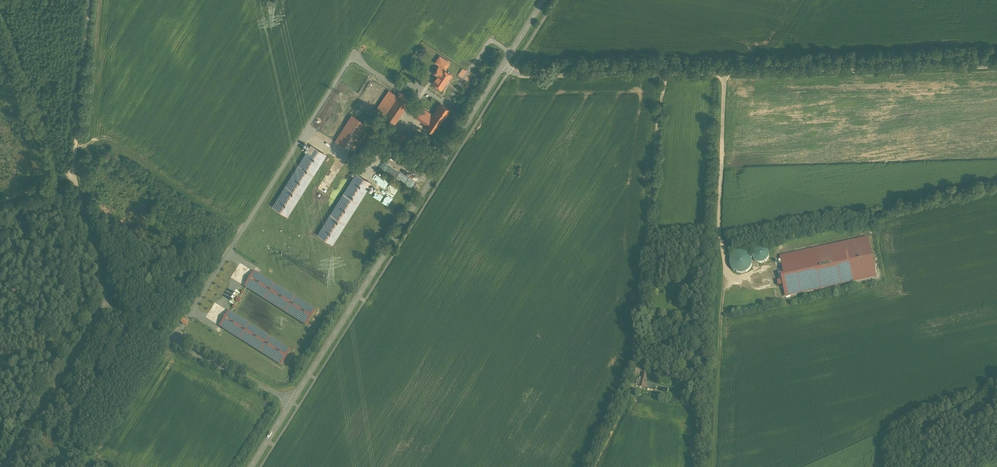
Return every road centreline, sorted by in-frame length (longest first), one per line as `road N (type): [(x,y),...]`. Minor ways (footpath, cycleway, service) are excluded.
road 1 (unclassified): [(293,400),(108,301),(75,167),(92,0)]
road 2 (unclassified): [(502,67),(538,76),(996,67)]
road 3 (tertiary): [(502,67),(293,400)]
road 4 (track): [(664,74),(634,380)]
road 5 (track): [(108,301),(4,466)]

